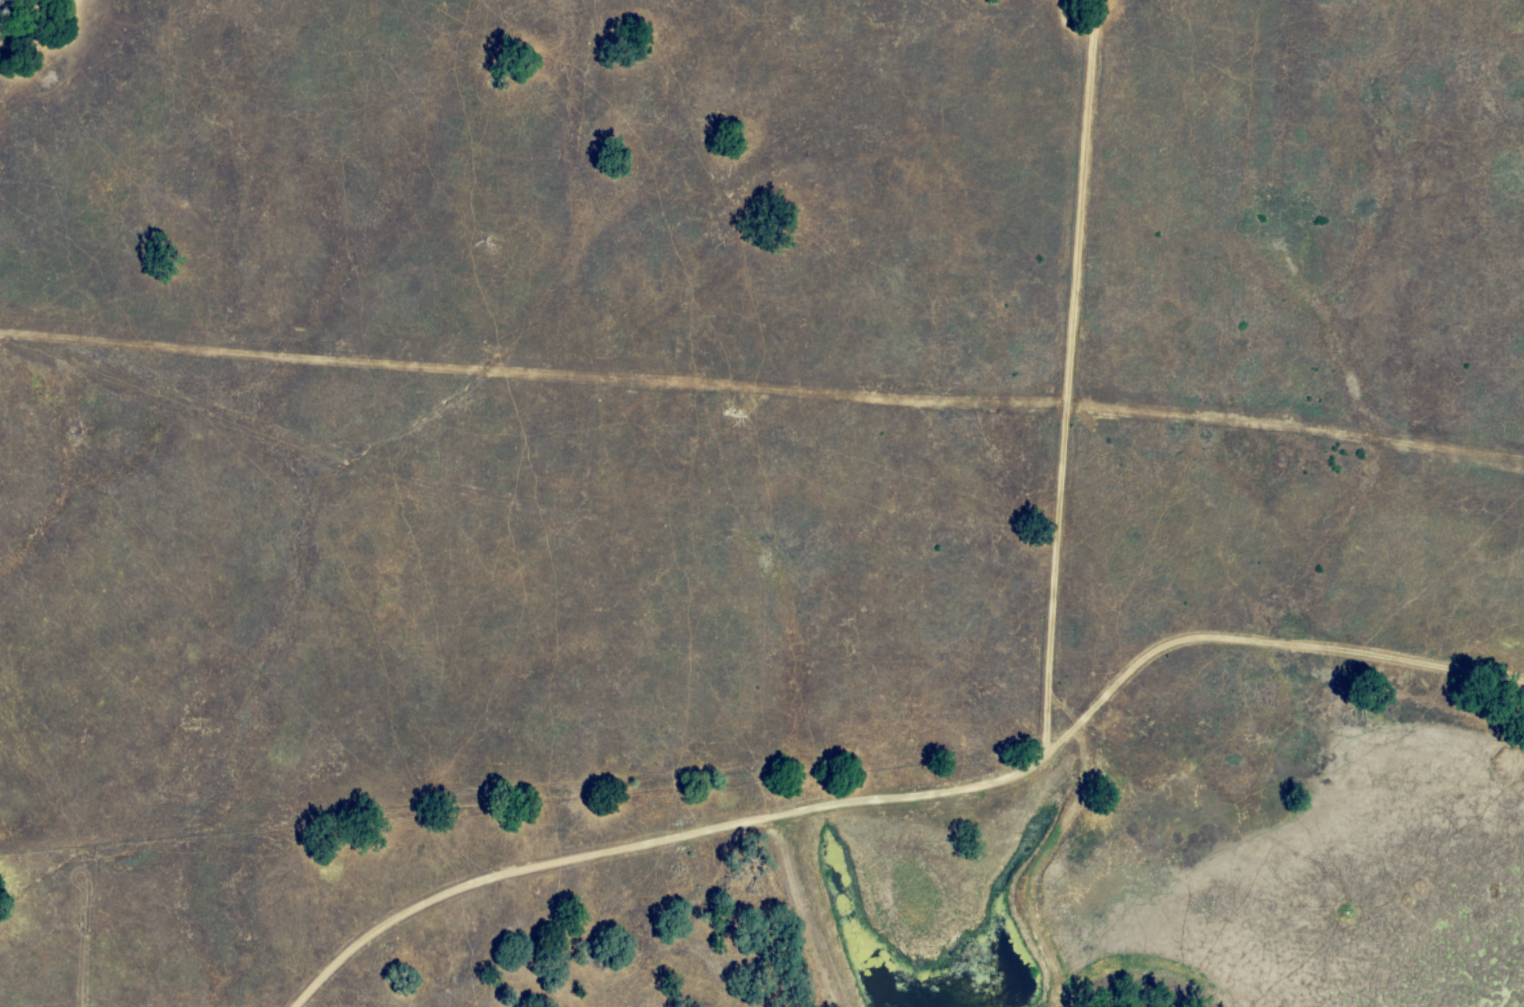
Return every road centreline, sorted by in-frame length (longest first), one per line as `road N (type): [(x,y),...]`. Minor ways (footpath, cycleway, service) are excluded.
road 1 (residential): [(1049,1006),(1030,966),(1017,897),(1028,849),(1078,789),(1082,725),(1158,654),(1225,639),(1523,684)]
road 2 (track): [(1051,761),(1100,0)]

